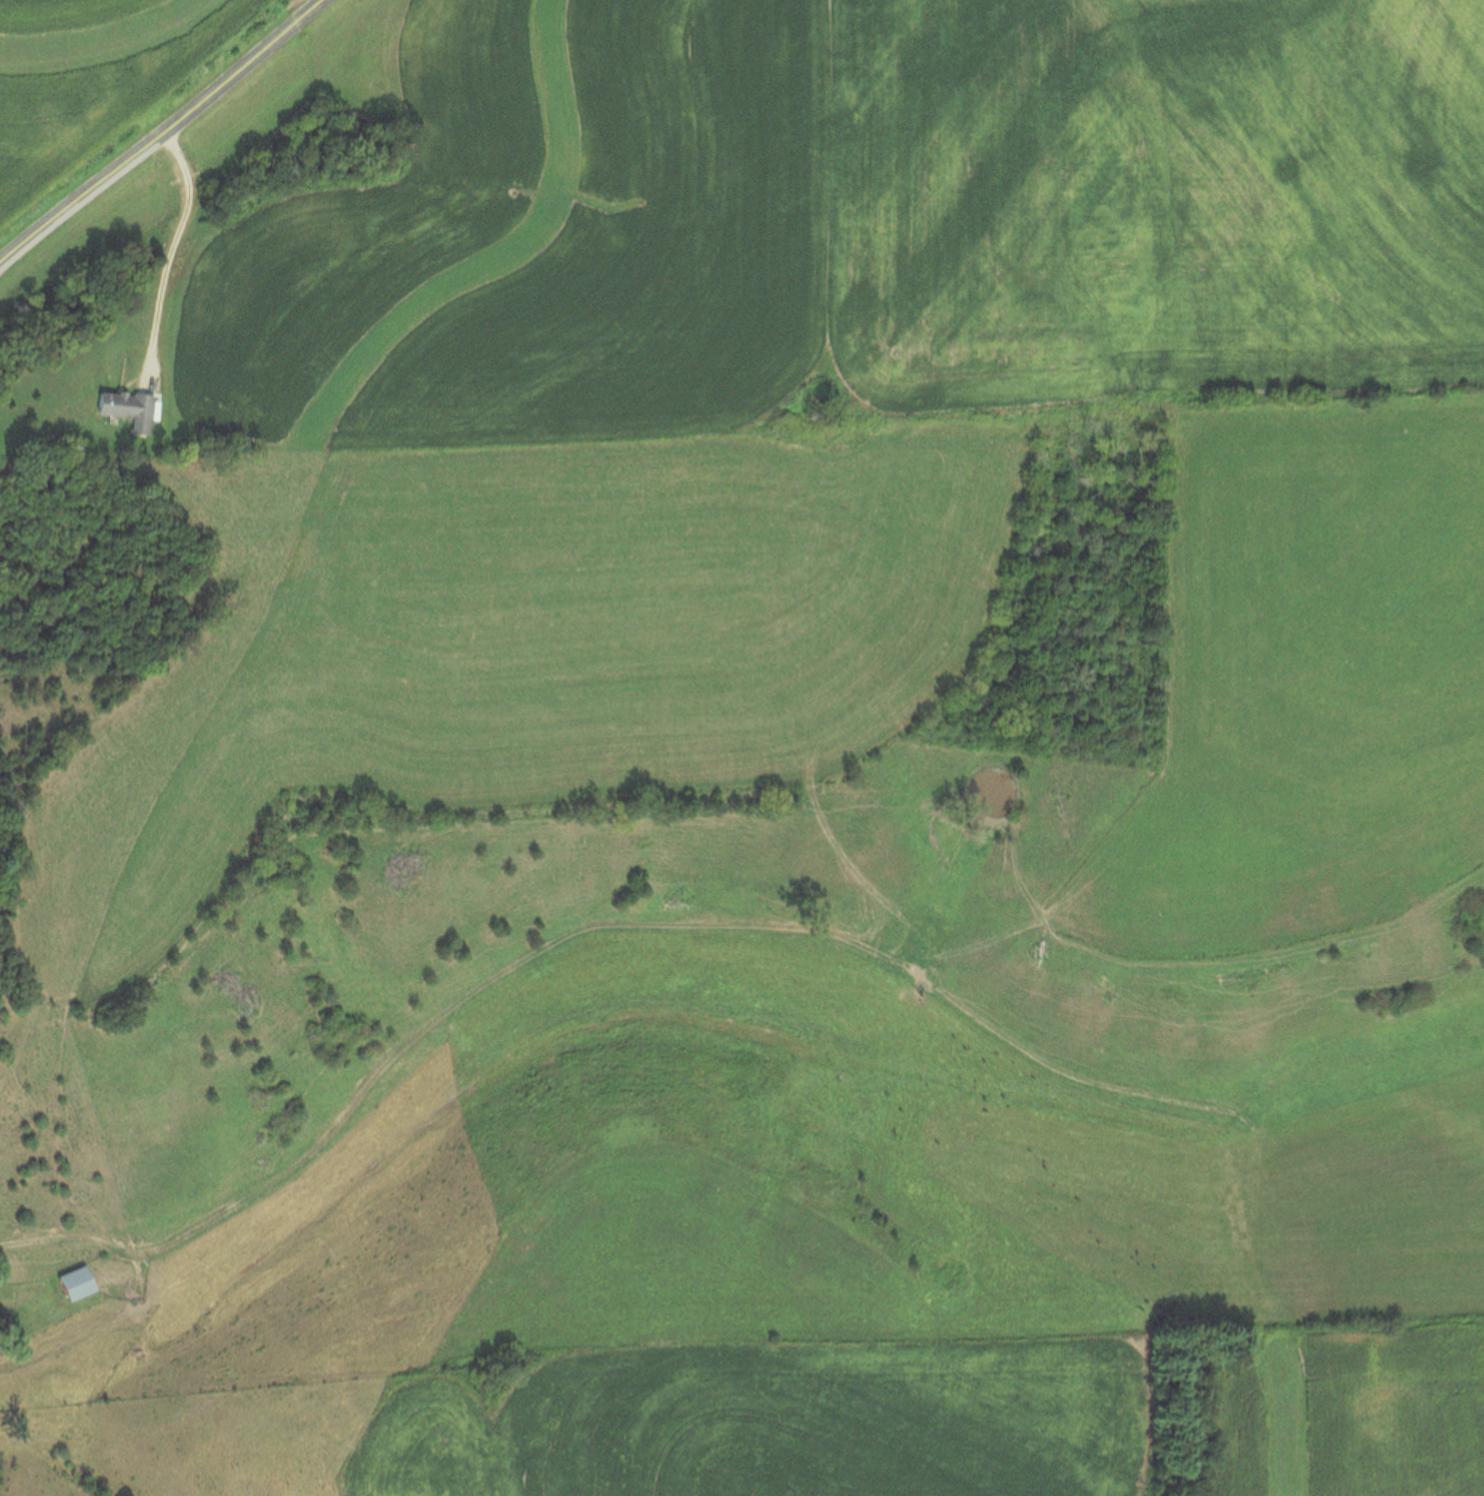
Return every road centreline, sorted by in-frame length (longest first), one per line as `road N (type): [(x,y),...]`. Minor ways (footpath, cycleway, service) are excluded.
road 1 (secondary): [(0,272),(326,0)]

